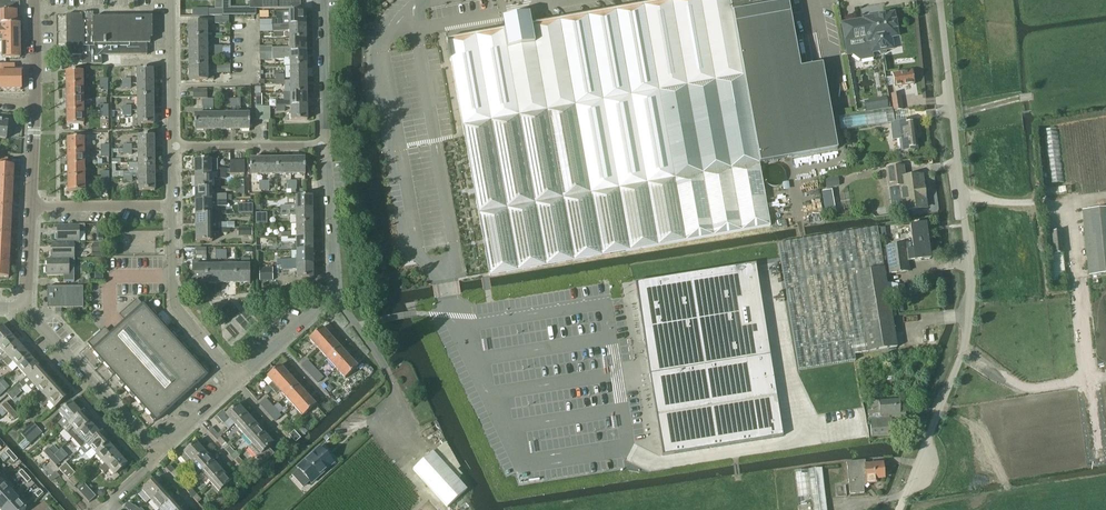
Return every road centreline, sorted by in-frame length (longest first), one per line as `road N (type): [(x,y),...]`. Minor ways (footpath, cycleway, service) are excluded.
road 1 (residential): [(905,497),(965,349),(971,310),(941,0)]
road 2 (residential): [(161,457),(26,310)]
road 3 (residential): [(241,381),(174,307),(173,208)]
road 4 (residential): [(333,296),(326,144)]
road 5 (residential): [(174,146),(326,144)]
road 6 (residential): [(174,146),(171,0)]
road 7 (residential): [(326,144),(324,0)]
road 8 (residential): [(30,210),(173,208)]
road 9 (residential): [(241,381),(333,296)]

